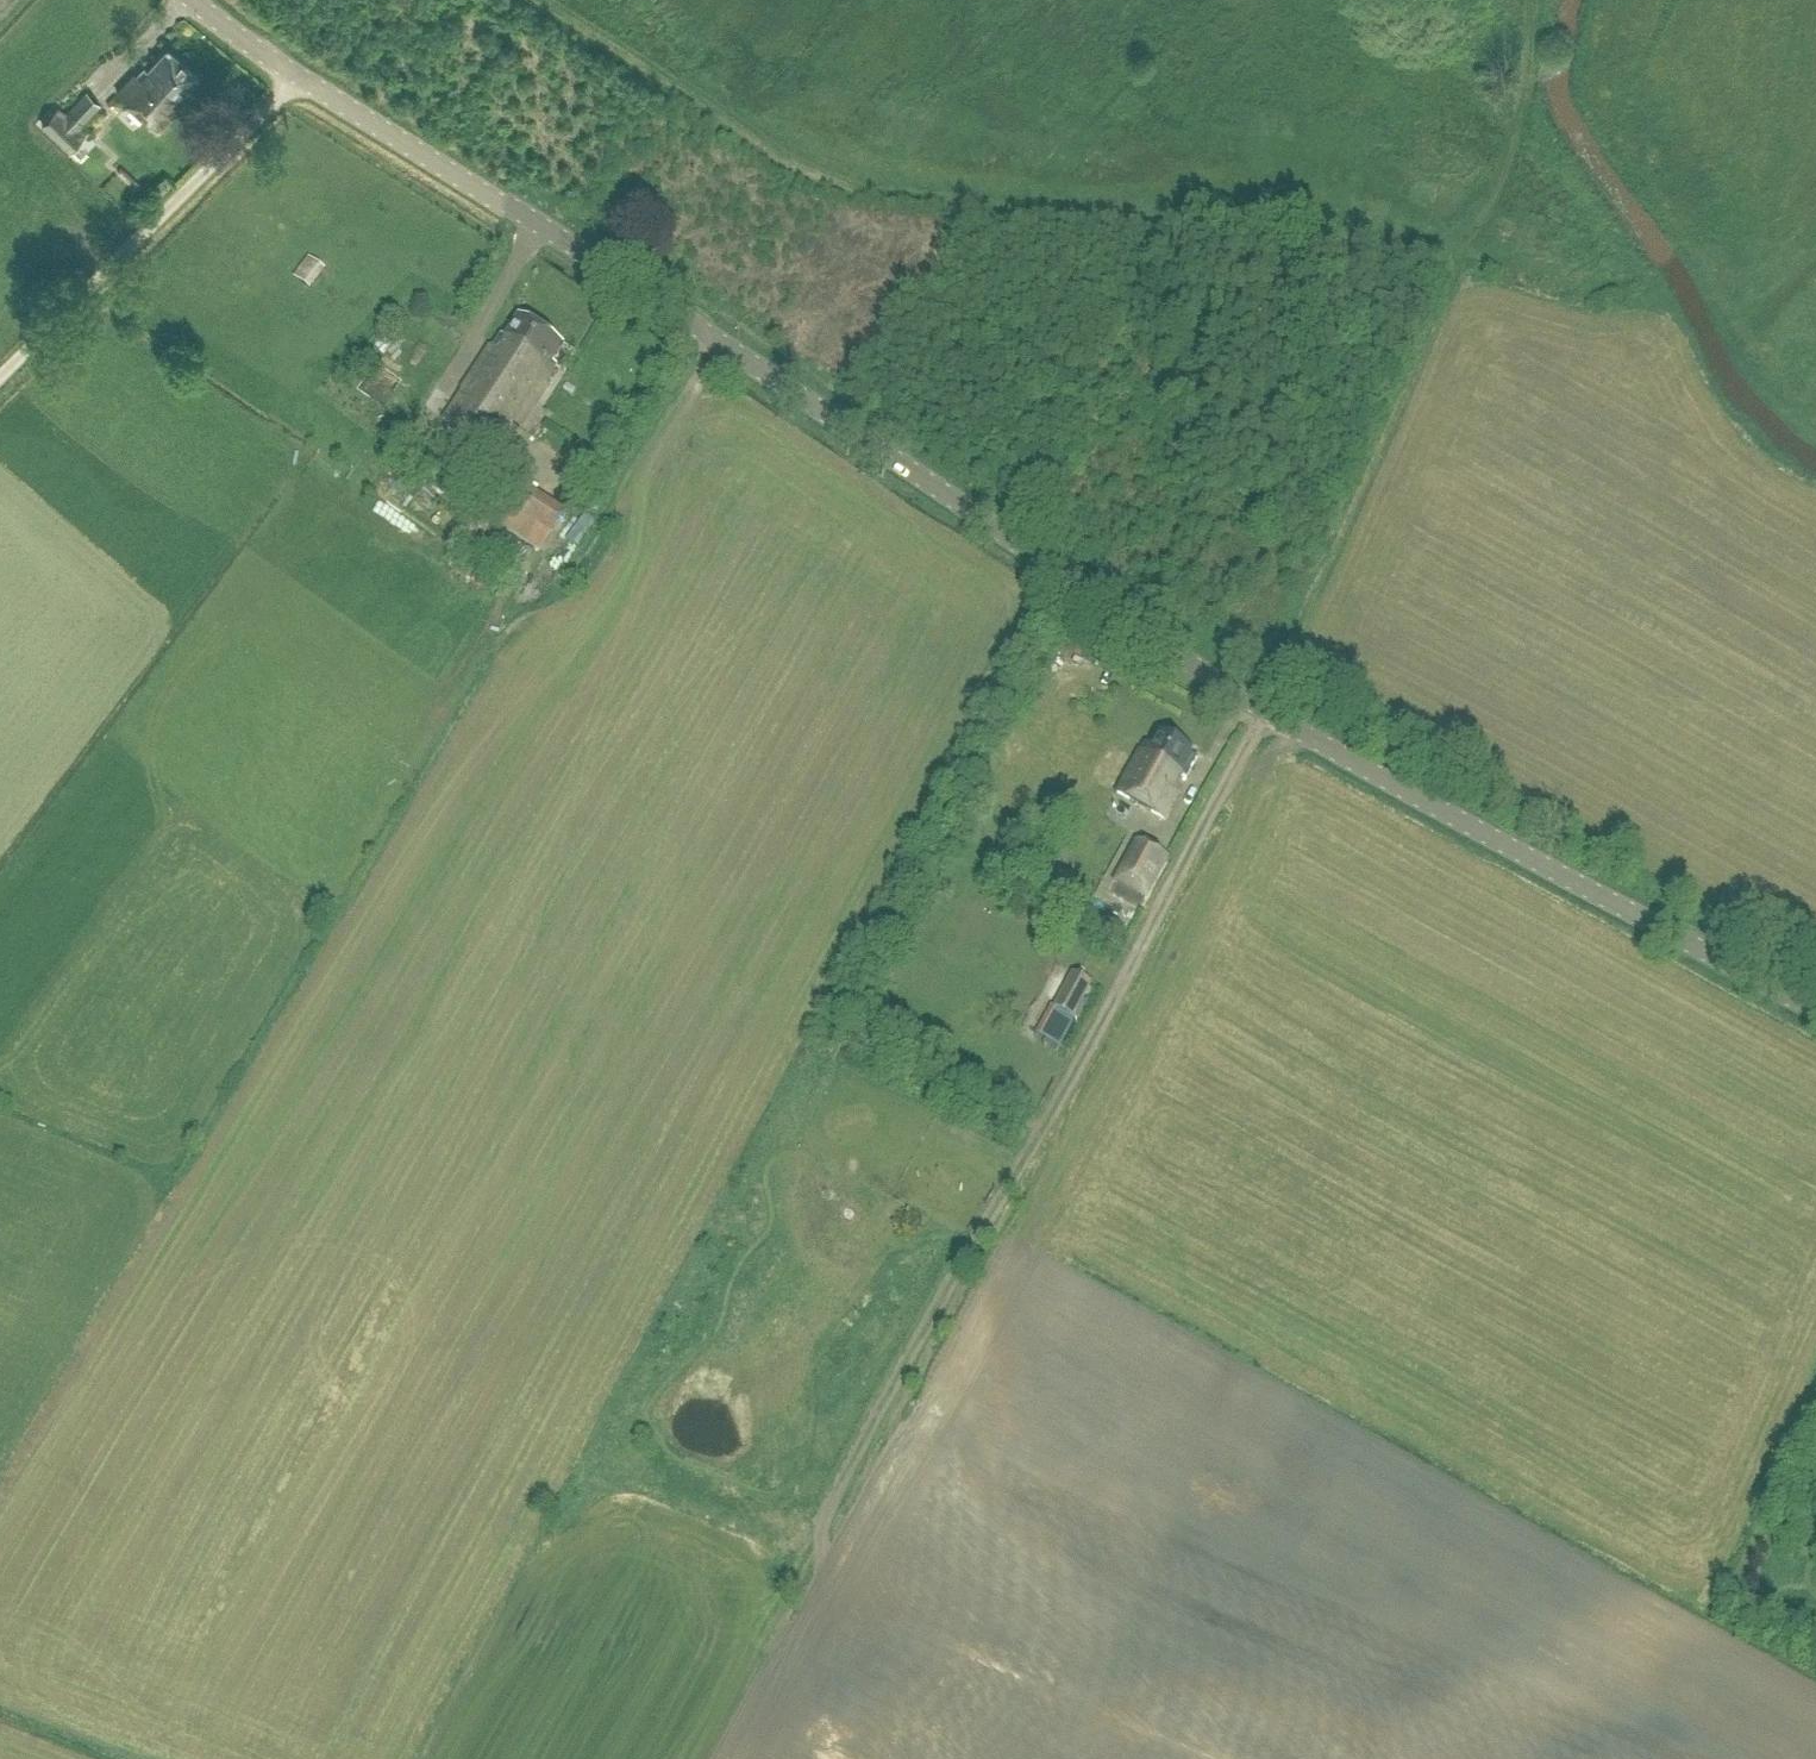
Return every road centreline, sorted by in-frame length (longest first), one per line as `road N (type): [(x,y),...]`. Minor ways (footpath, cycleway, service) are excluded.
road 1 (tertiary): [(197,0),(250,44),(514,200),(1284,715),(1815,1010)]
road 2 (track): [(296,74),(0,375)]

